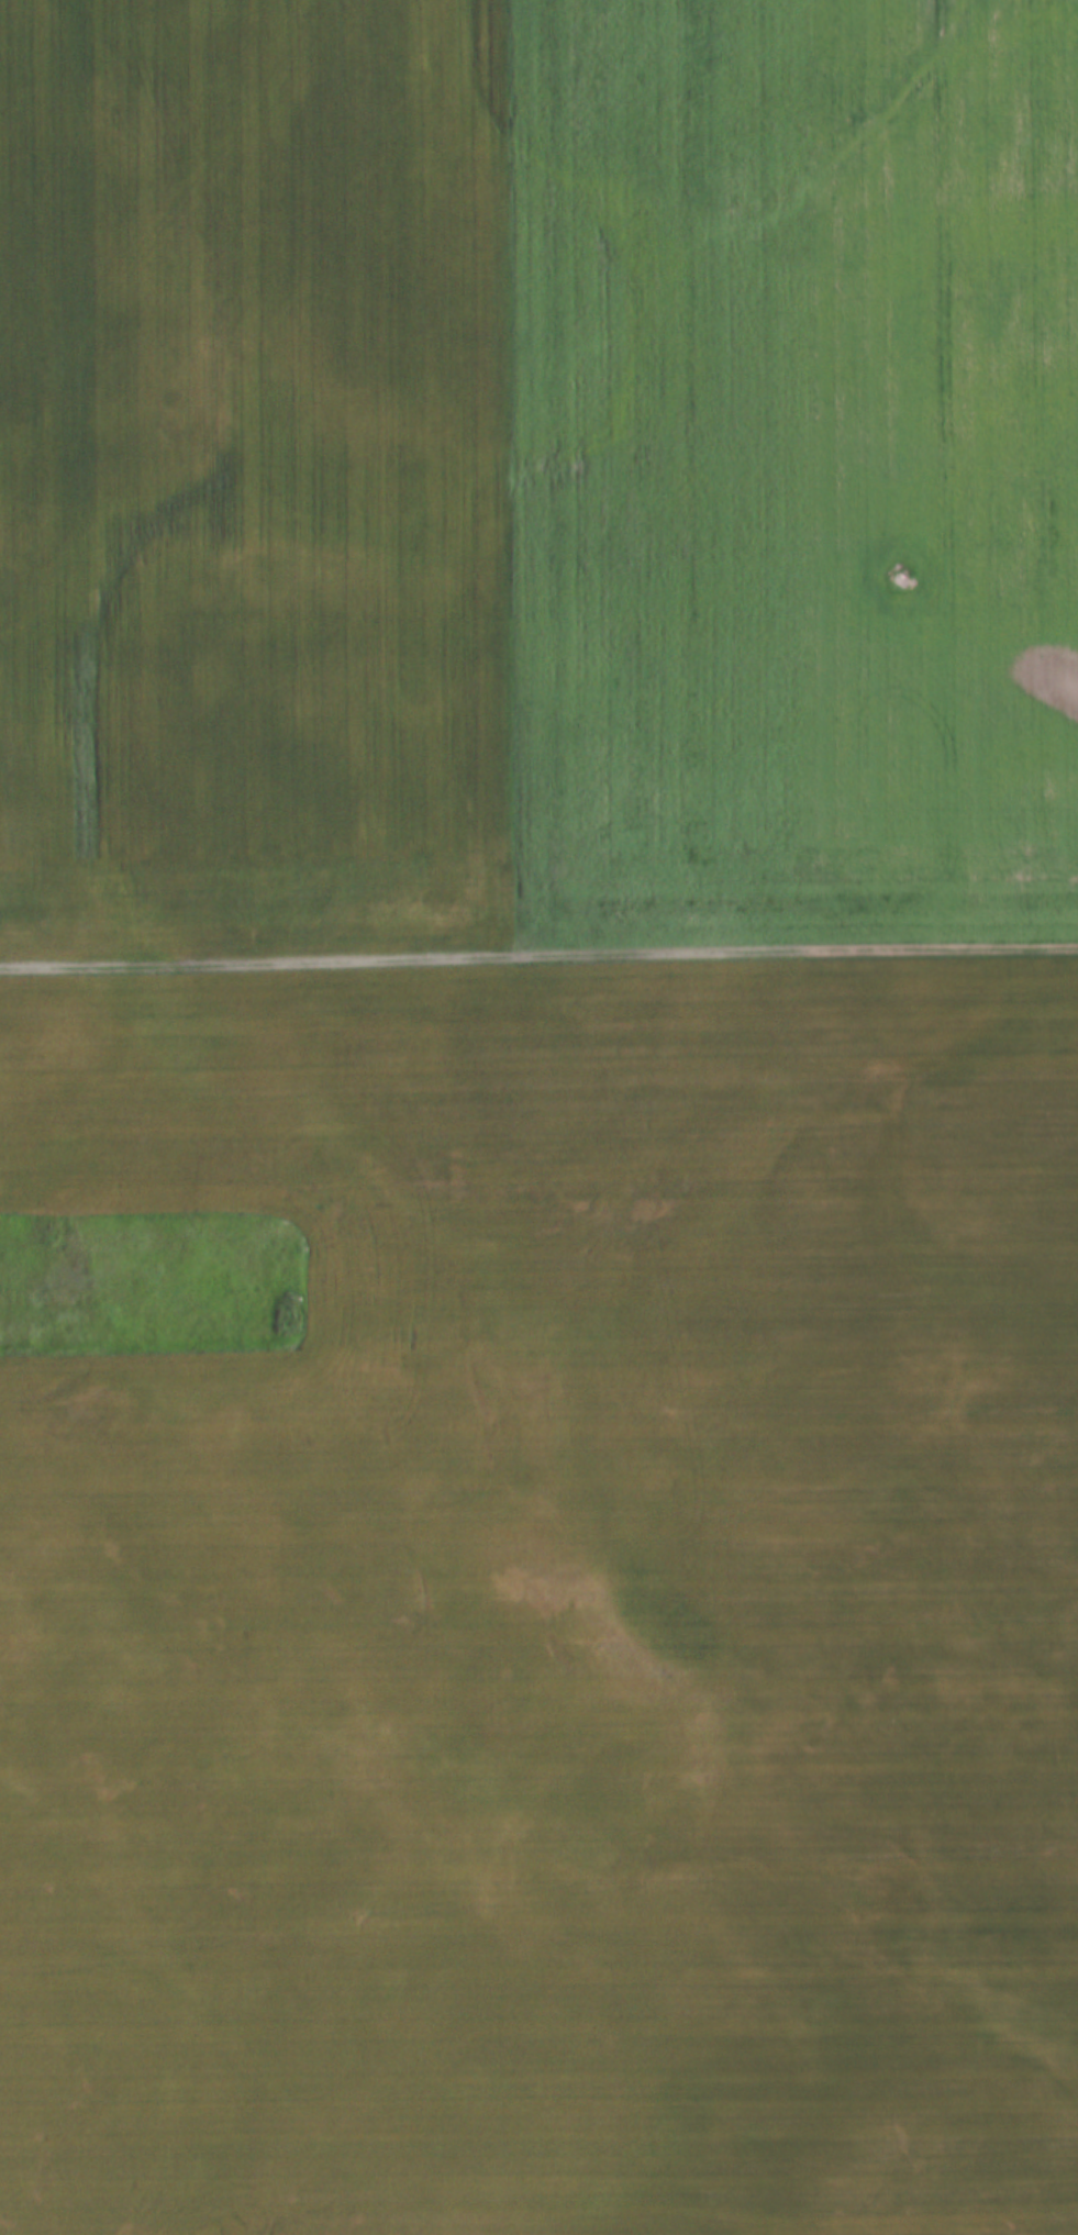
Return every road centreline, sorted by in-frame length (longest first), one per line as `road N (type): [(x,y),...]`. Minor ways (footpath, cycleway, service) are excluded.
road 1 (track): [(0,963),(1077,942)]

